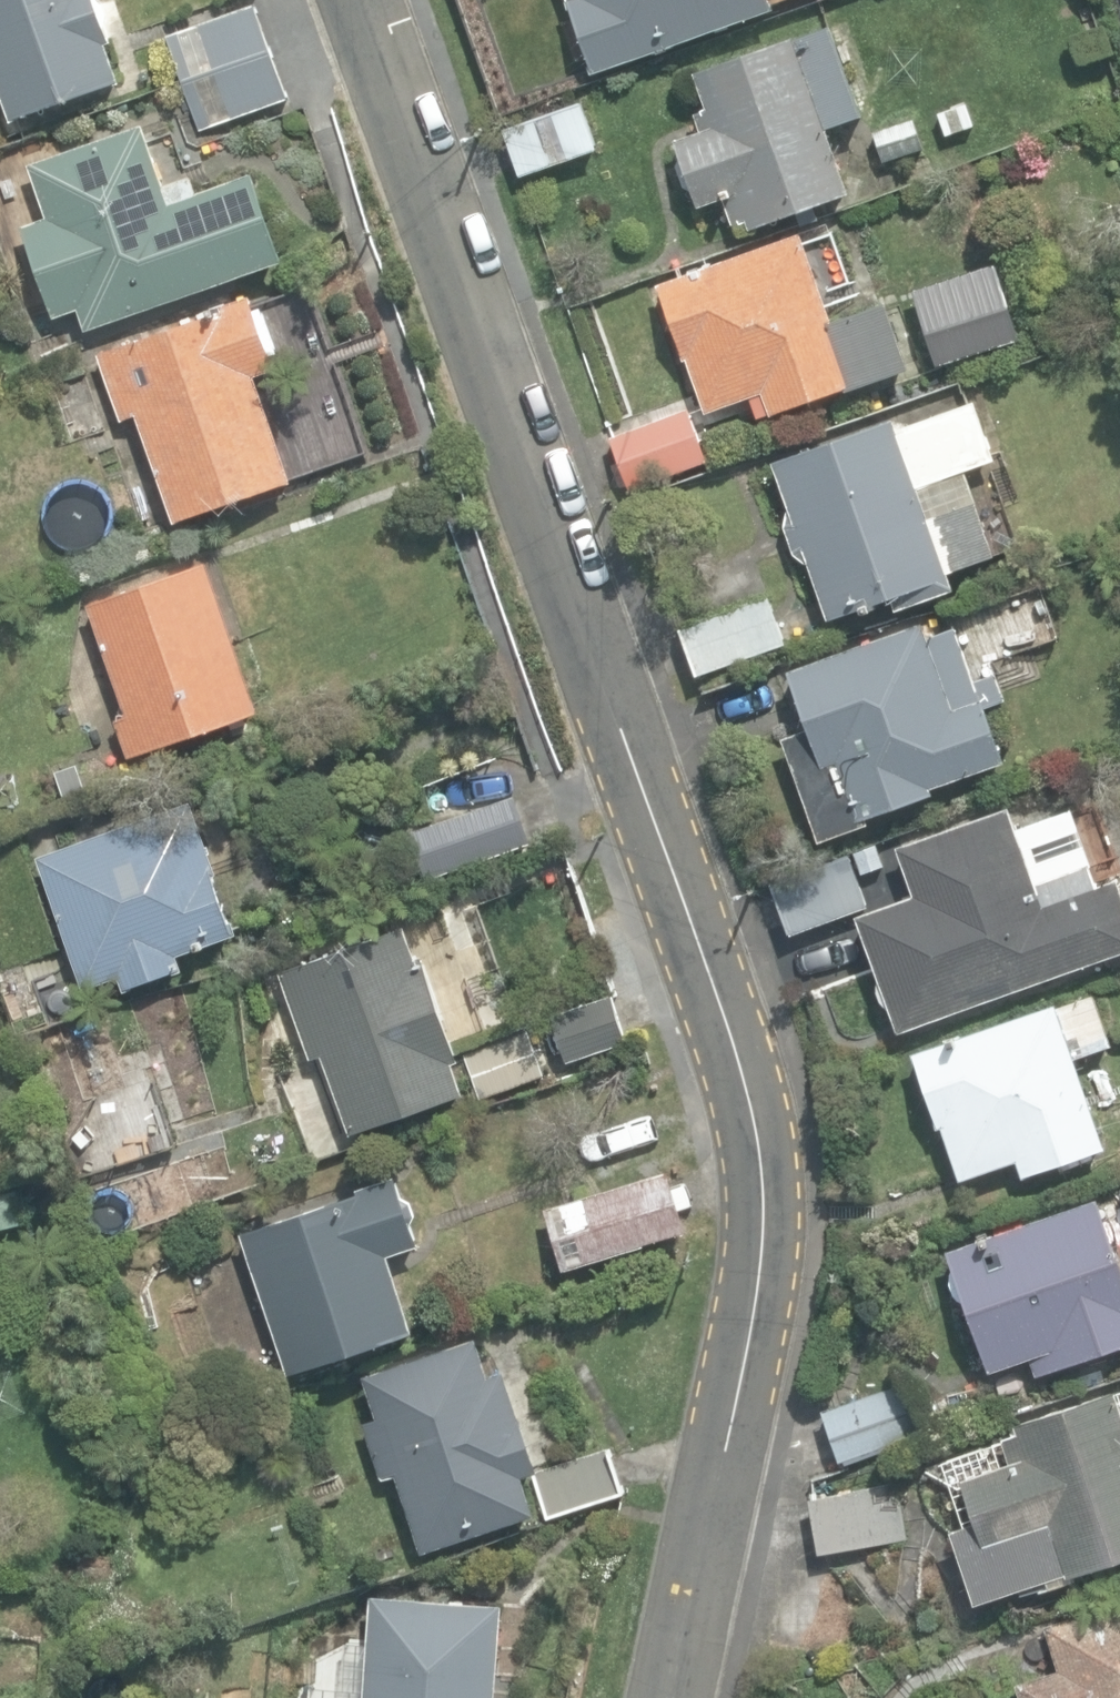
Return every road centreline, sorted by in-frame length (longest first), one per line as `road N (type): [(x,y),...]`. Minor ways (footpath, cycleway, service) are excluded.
road 1 (residential): [(656,1697),(740,1353),(739,1123),(724,1047),(347,0)]

